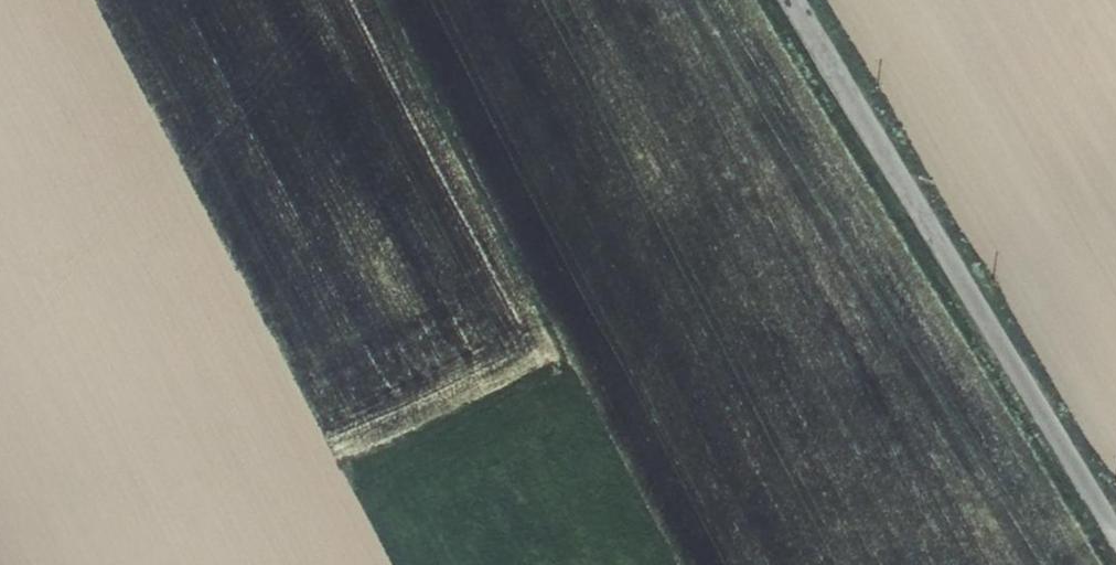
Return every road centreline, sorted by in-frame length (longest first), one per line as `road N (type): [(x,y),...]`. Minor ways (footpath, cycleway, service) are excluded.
road 1 (unclassified): [(796,0),(1115,534)]

